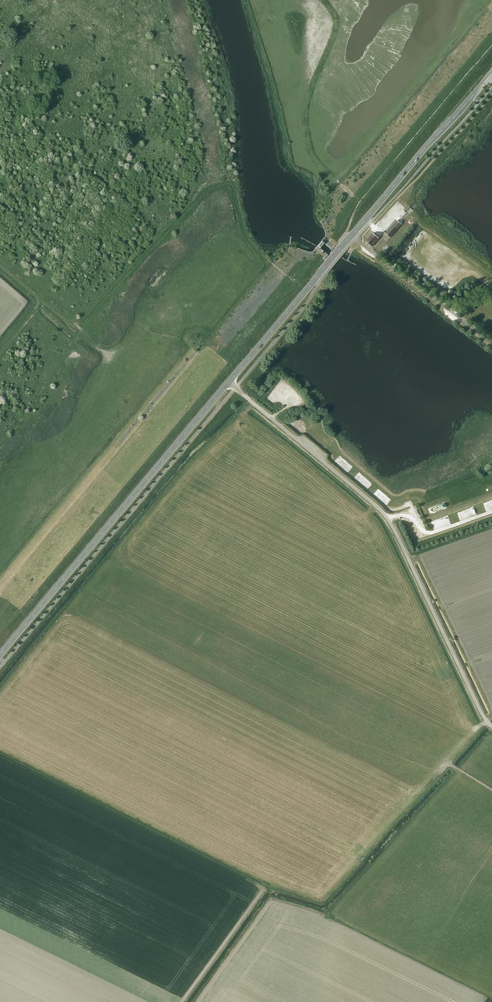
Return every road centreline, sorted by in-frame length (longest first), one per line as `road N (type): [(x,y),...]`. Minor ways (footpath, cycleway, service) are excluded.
road 1 (primary): [(0,654),(491,73)]

